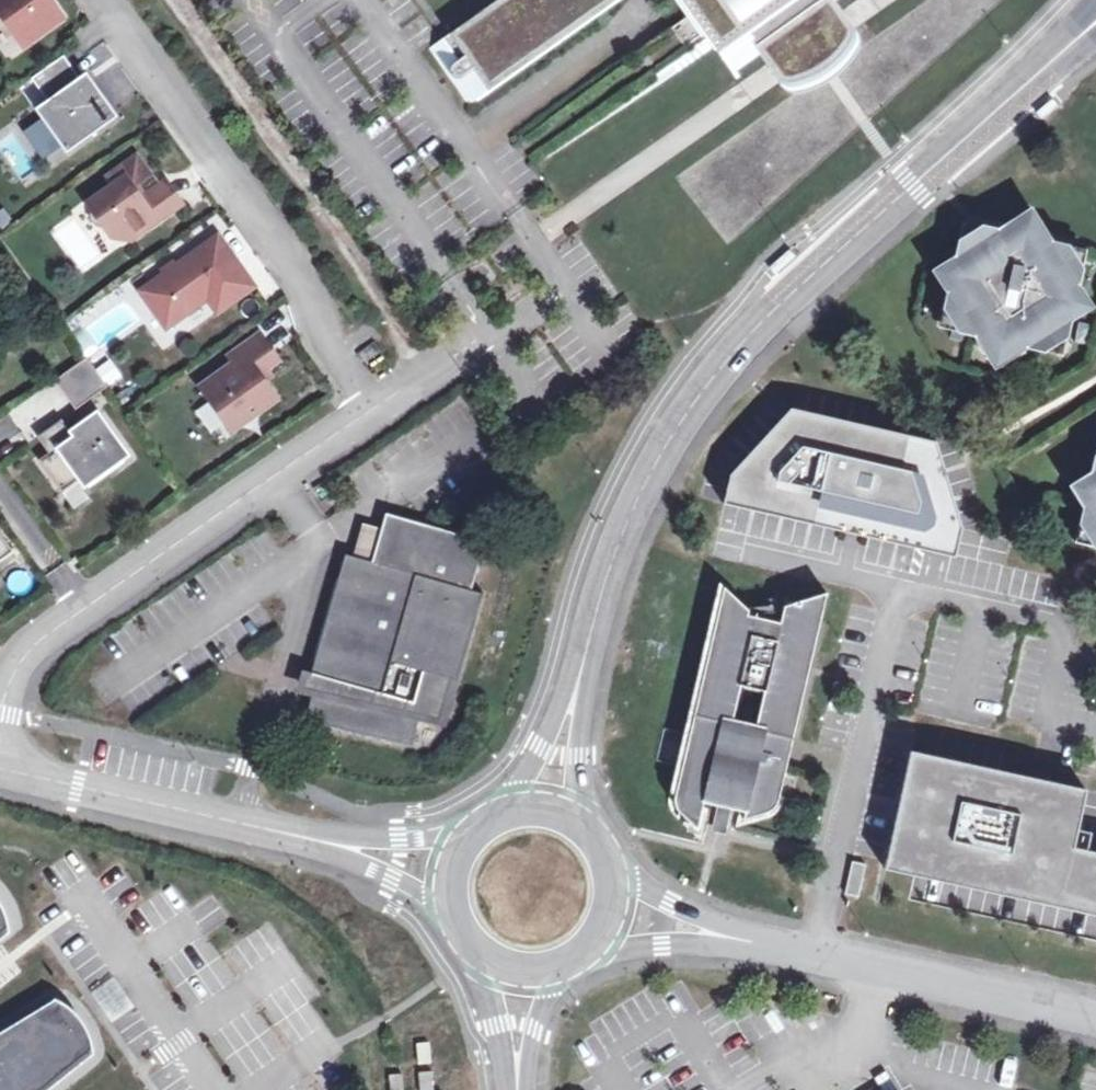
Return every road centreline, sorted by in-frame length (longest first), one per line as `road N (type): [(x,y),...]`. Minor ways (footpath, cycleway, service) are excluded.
road 1 (secondary): [(1088,31),(766,314),(727,353),(653,457),(590,608),(550,801)]
road 2 (unclassified): [(0,710),(16,665),(45,634),(563,282)]
road 3 (residential): [(610,911),(1095,1018)]
road 4 (residential): [(0,772),(447,870)]
road 5 (secondary): [(610,911),(611,860),(599,834),(550,801)]
road 6 (secondary): [(550,801),(493,807),(466,827),(447,870)]
road 7 (secondary): [(447,870),(447,902),(460,931),(518,966)]
road 8 (secondary): [(518,966),(515,1089)]

